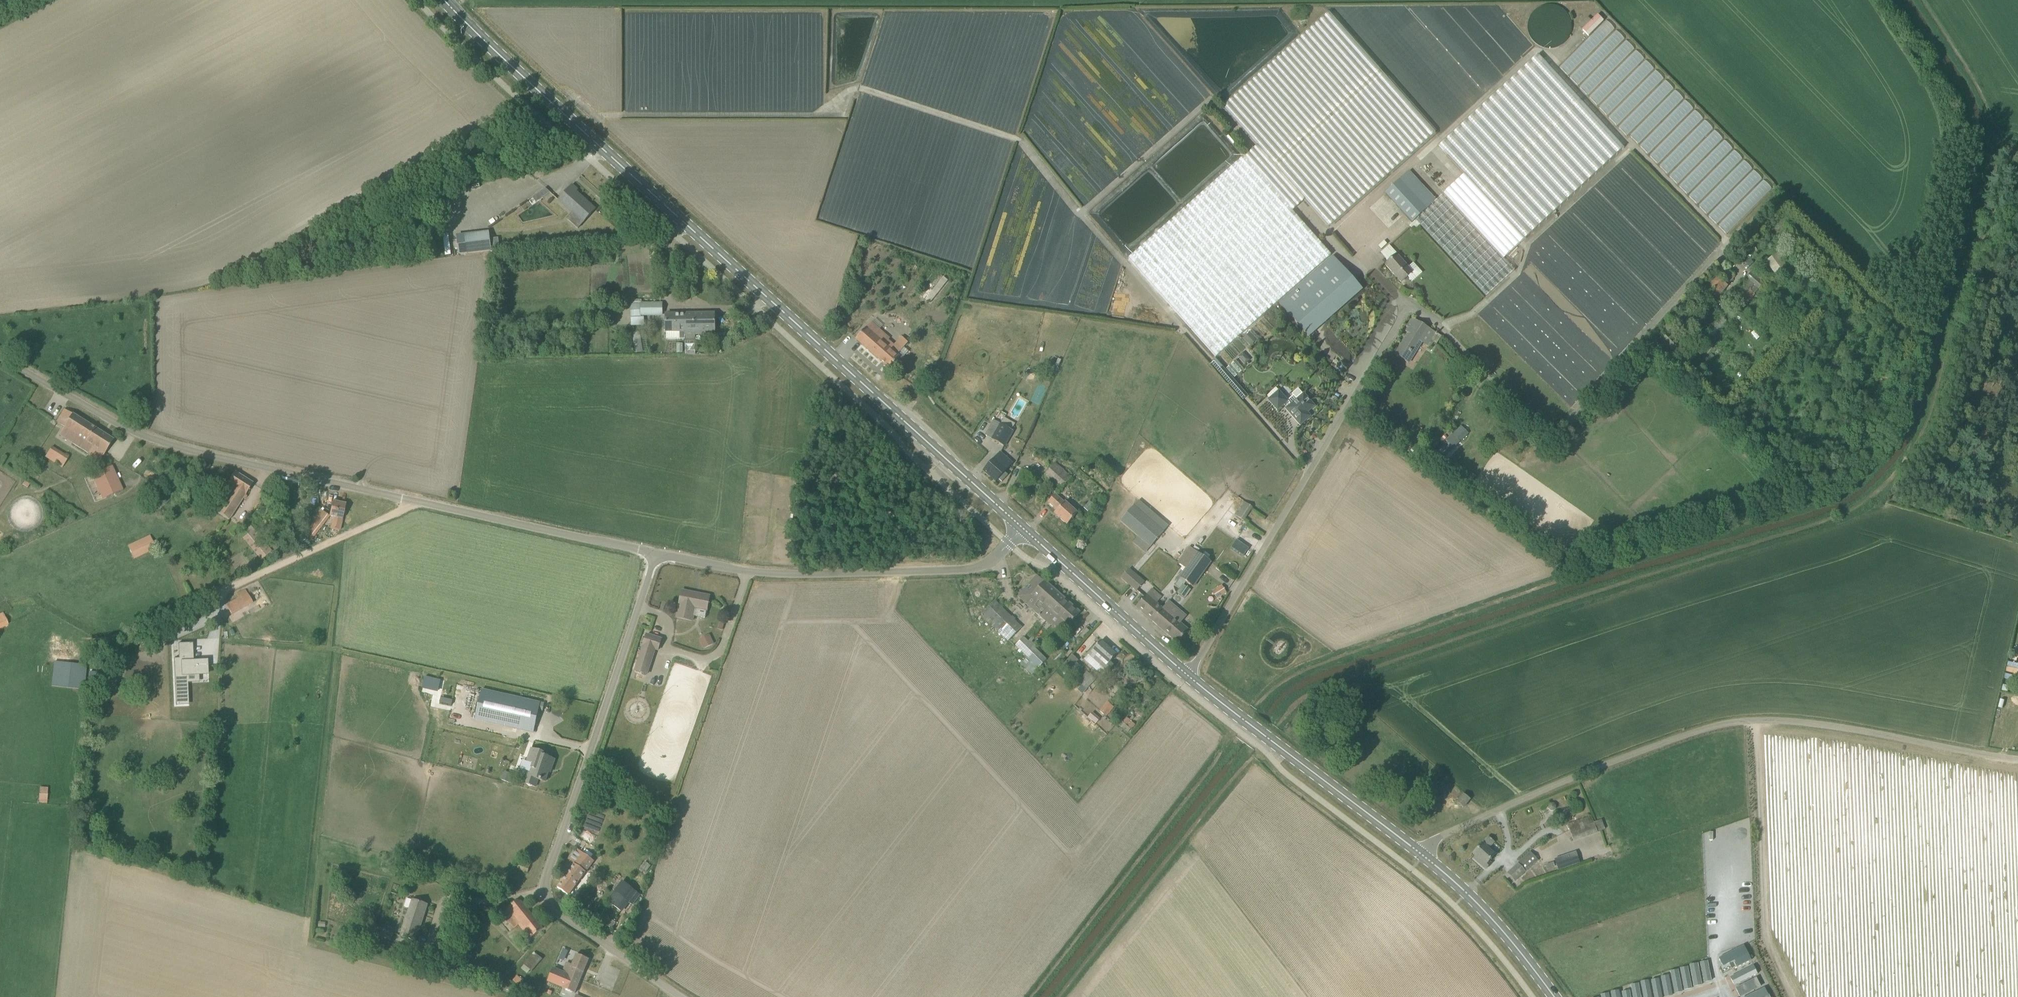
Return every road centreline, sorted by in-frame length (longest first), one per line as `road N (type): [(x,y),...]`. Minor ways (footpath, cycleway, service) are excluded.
road 1 (primary): [(1024,529),(444,0)]
road 2 (unclassified): [(1422,858),(1445,833),(1708,730),(1749,722),(2017,761)]
road 3 (unclassified): [(680,996),(548,906),(544,893),(654,561)]
road 4 (unclassified): [(417,504),(171,448),(0,359)]
road 5 (unclassified): [(1406,306),(1187,677)]
road 6 (unclassified): [(41,603),(106,639),(134,633),(417,504)]
road 7 (unclassified): [(1010,545),(976,569),(742,573),(654,561)]
road 8 (primary): [(1422,858),(1187,677)]
road 9 (unclassified): [(654,561),(417,504)]
road 10 (primary): [(1187,677),(1024,529)]
road 11 (primary): [(1556,996),(1514,942),(1422,858)]

